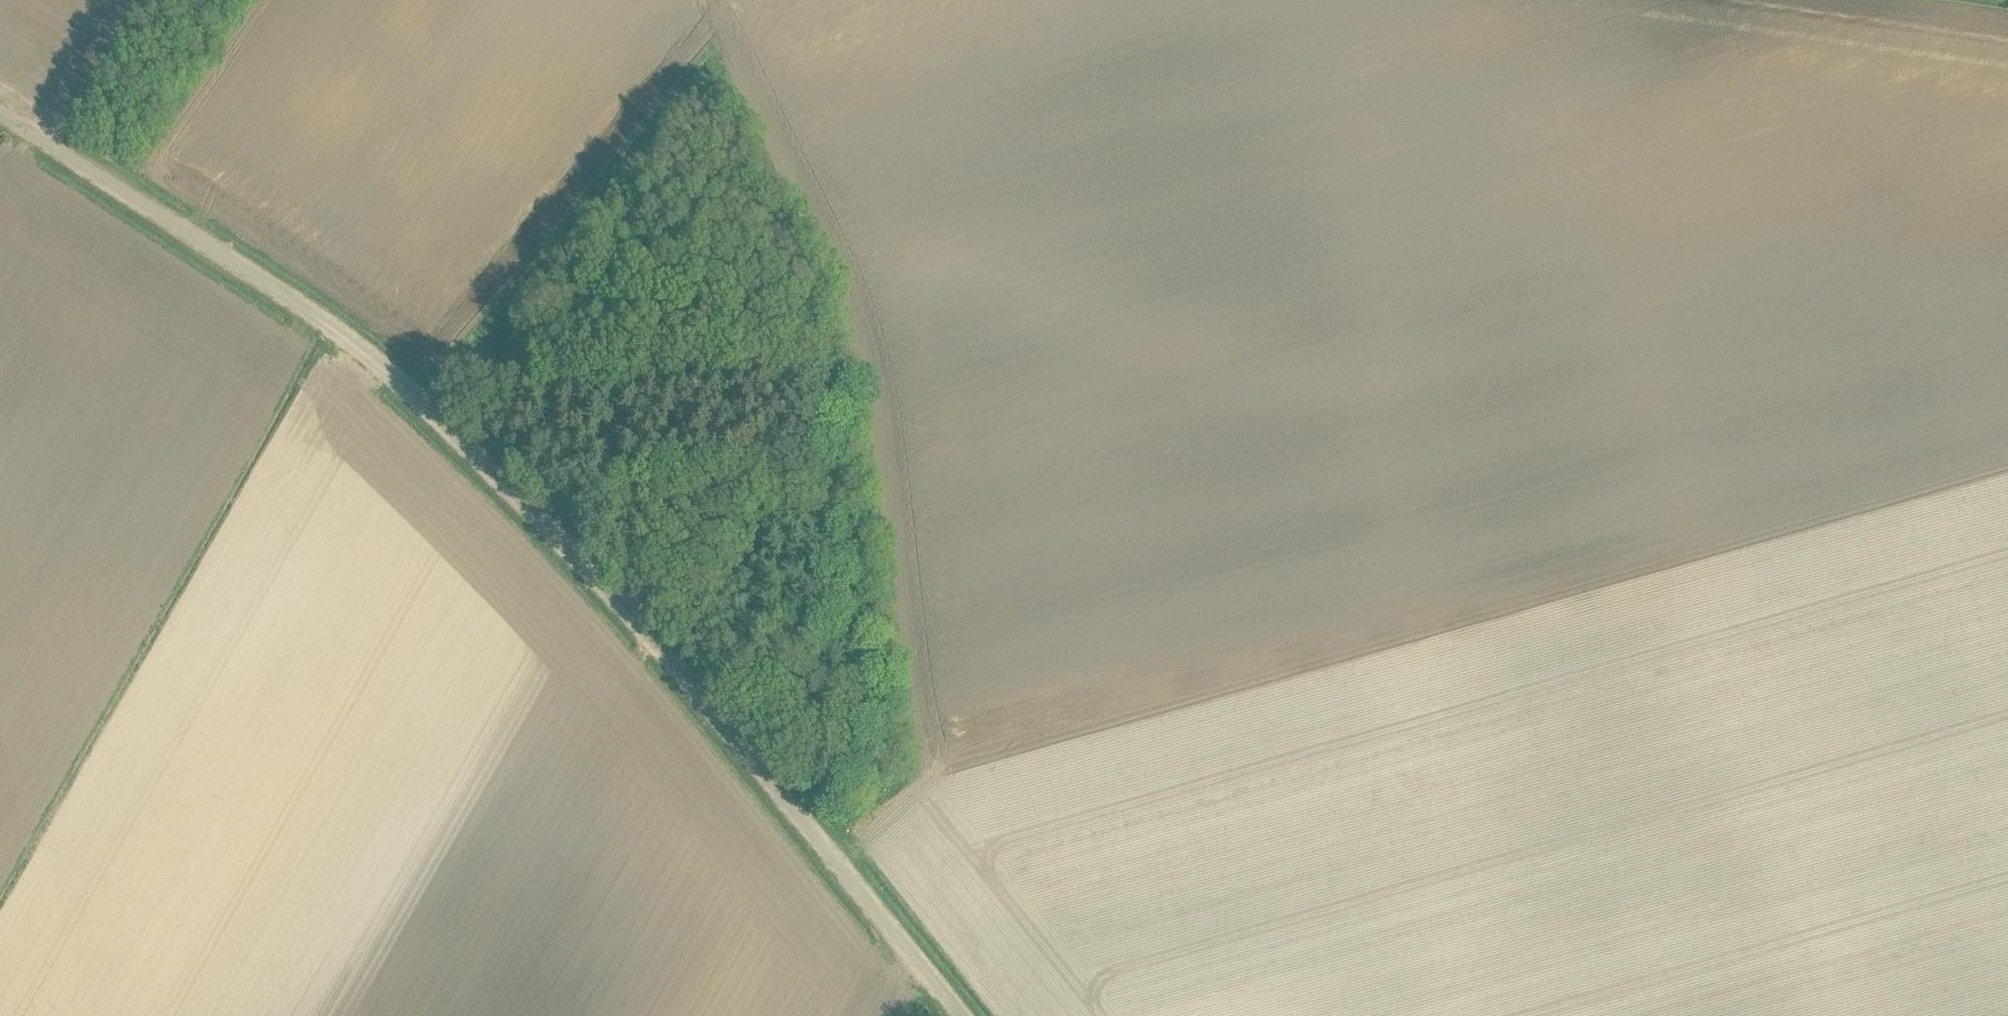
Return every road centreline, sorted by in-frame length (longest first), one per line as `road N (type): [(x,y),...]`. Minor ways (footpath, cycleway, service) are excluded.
road 1 (unclassified): [(960,1015),(693,686),(423,405),(325,321),(0,112)]

